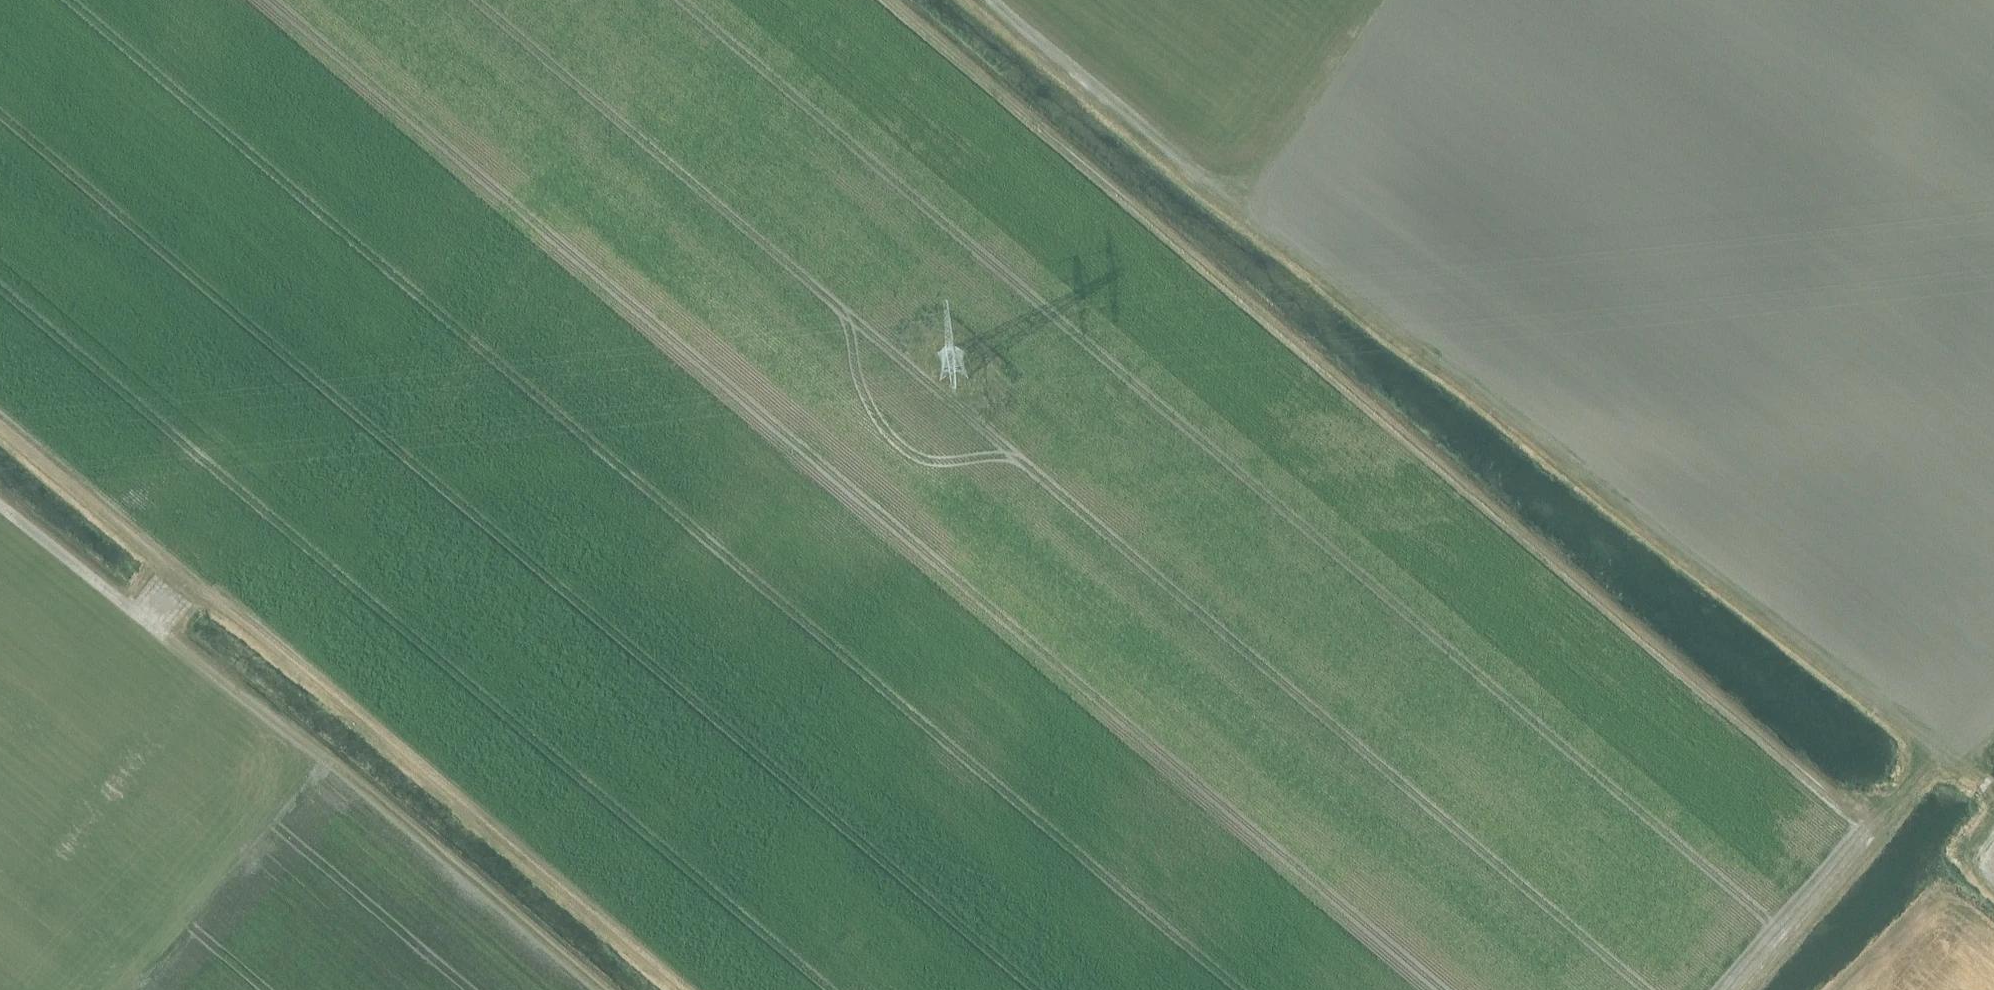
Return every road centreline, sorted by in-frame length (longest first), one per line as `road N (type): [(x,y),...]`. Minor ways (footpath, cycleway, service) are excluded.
road 1 (track): [(161,634),(0,506)]

